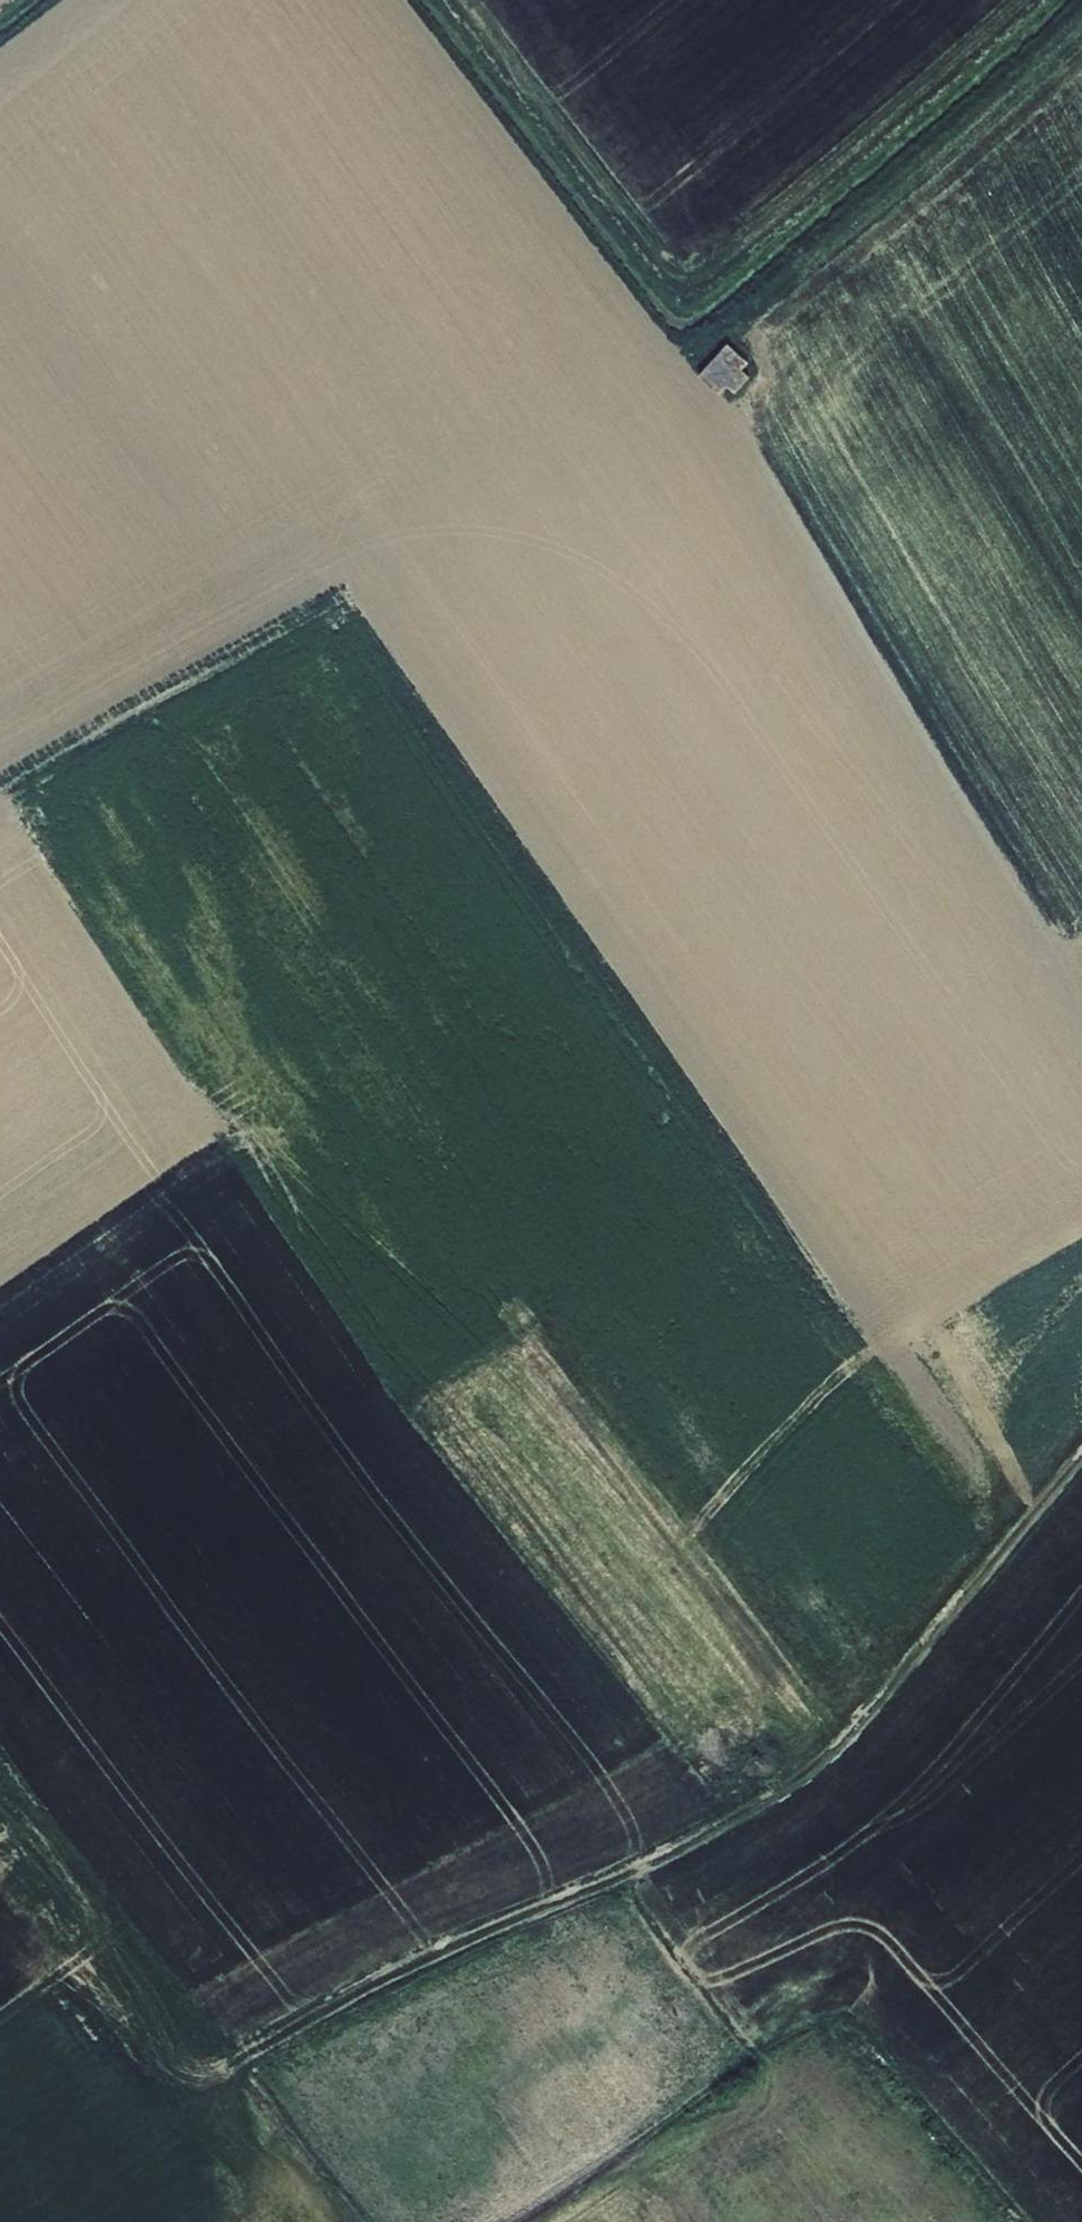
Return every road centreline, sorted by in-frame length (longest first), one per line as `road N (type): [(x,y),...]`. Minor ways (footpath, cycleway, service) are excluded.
road 1 (track): [(1081,1461),(877,1710),(790,1788),(656,1854)]

